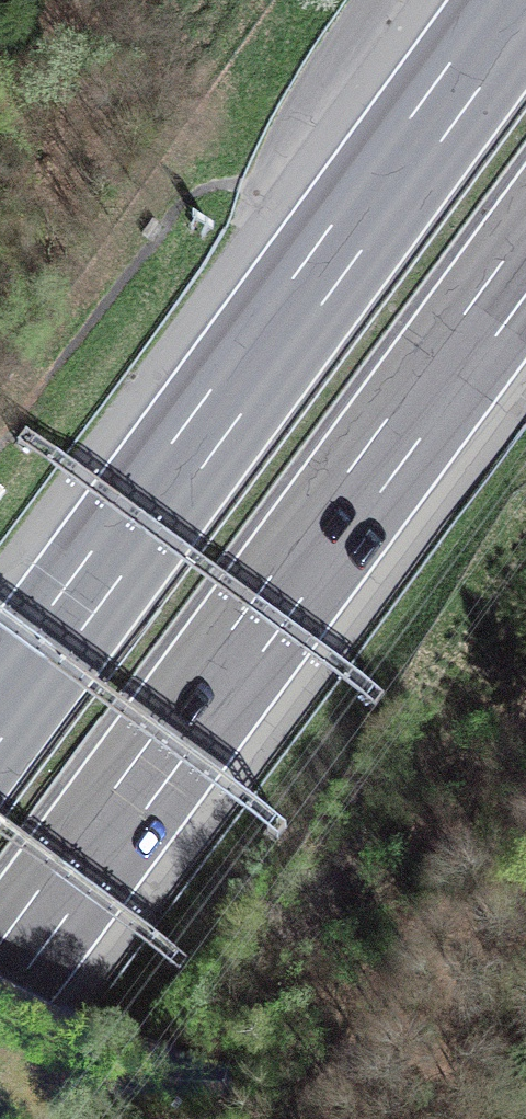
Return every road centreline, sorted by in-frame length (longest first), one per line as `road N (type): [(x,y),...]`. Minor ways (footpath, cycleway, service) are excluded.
road 1 (motorway): [(0,972),(525,263)]
road 2 (motorway): [(521,0),(0,707)]

